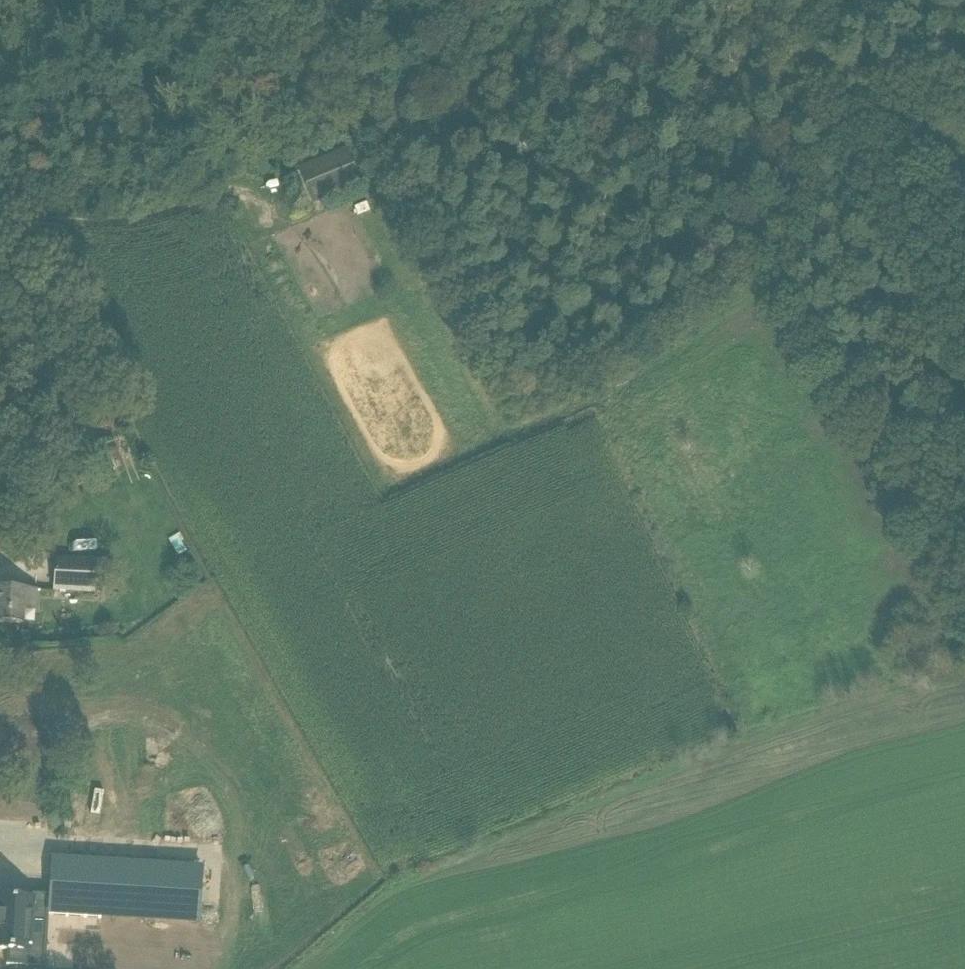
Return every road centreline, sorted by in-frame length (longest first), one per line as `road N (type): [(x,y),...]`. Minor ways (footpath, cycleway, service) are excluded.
road 1 (track): [(0,210),(163,189)]

